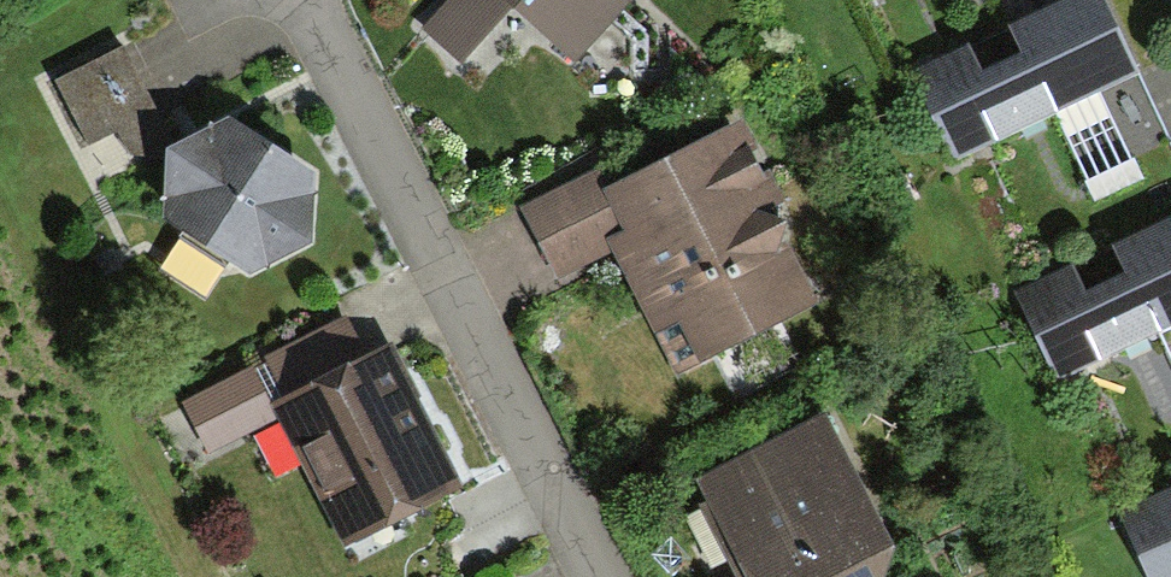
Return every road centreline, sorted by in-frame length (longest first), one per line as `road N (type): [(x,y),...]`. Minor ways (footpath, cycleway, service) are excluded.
road 1 (residential): [(307,0),(602,576)]

